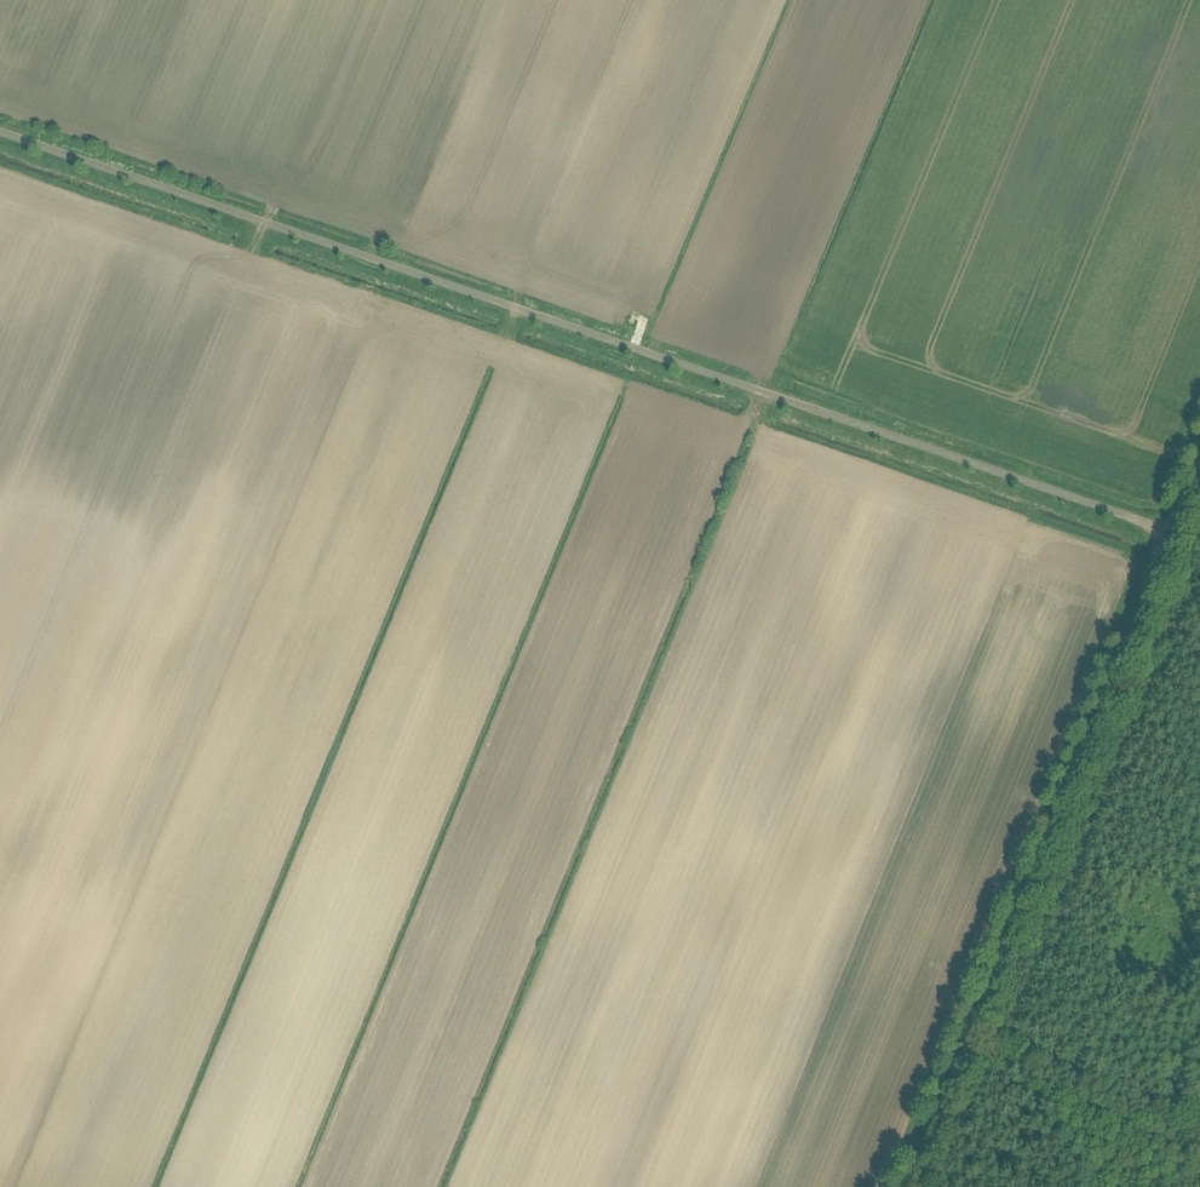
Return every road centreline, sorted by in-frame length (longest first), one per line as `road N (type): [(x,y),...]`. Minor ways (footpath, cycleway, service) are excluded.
road 1 (unclassified): [(1155,535),(0,135)]
road 2 (unclassified): [(891,1186),(1155,535)]
road 3 (track): [(951,1037),(1199,1155)]

